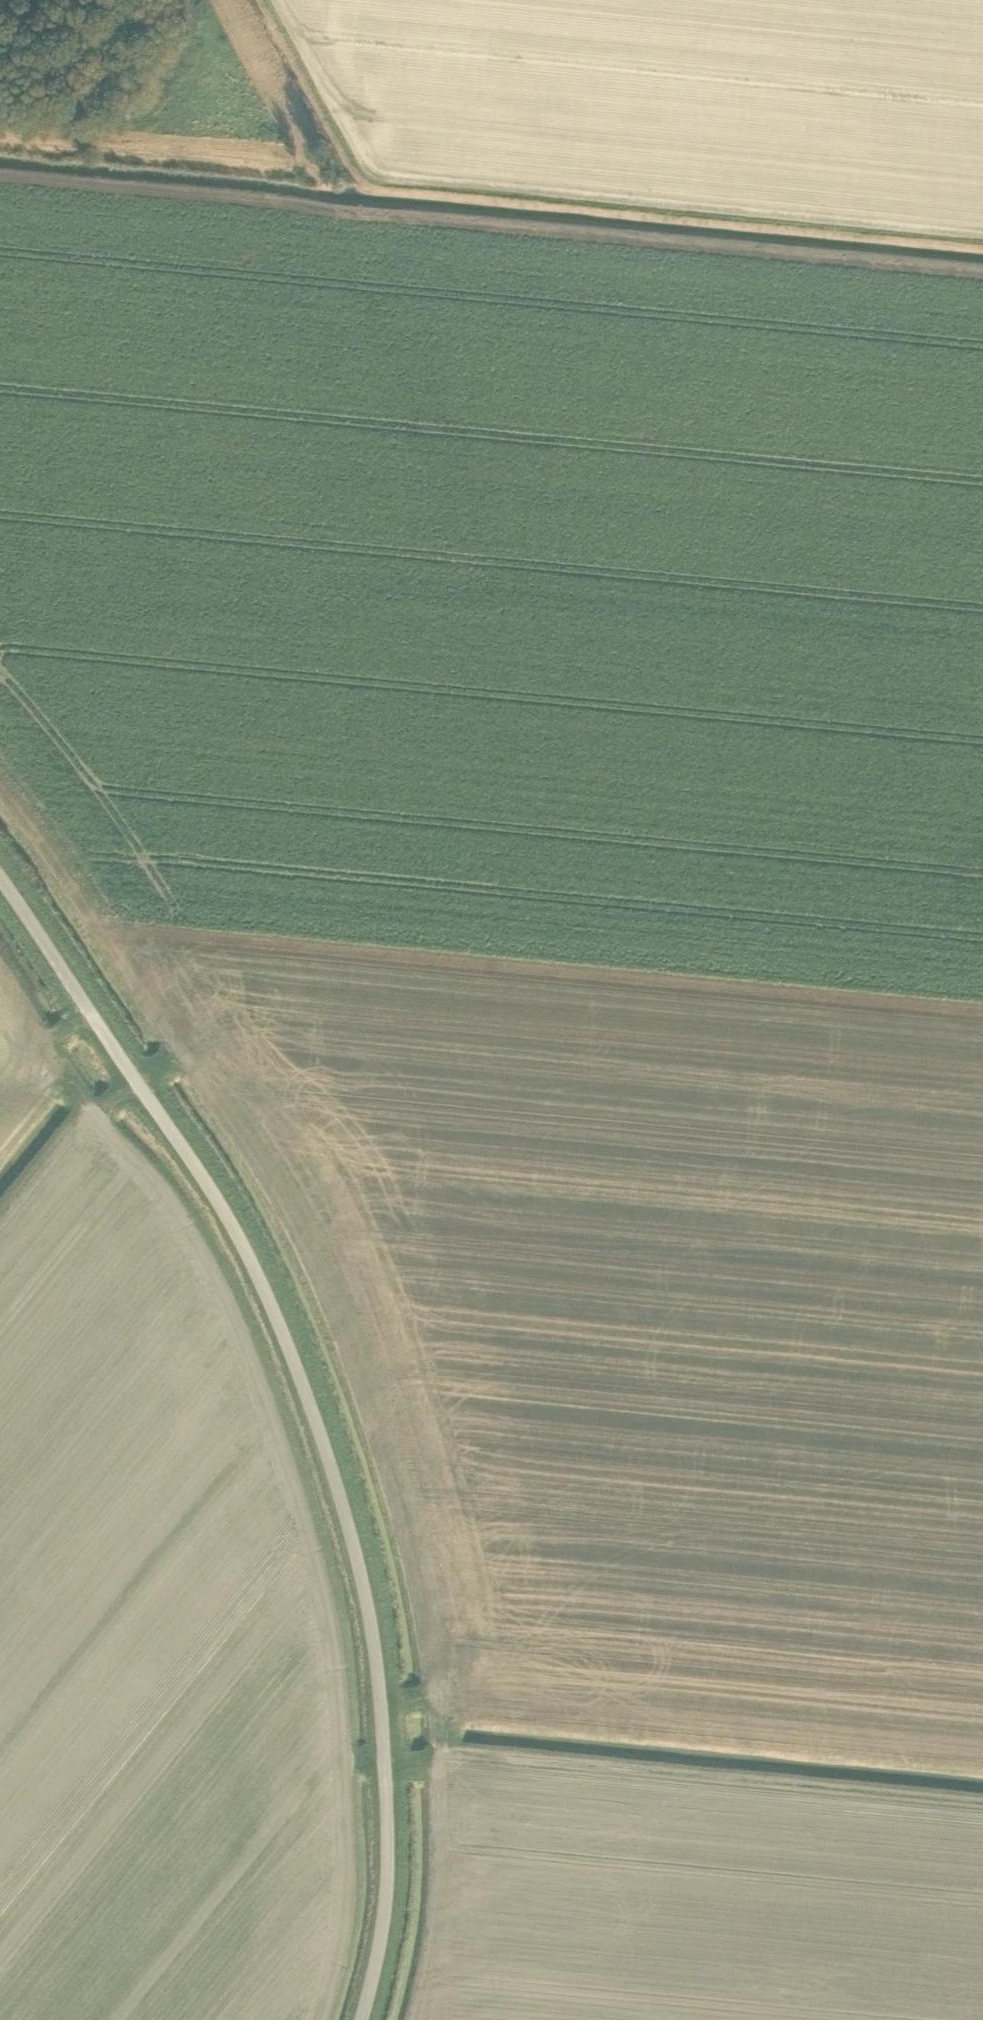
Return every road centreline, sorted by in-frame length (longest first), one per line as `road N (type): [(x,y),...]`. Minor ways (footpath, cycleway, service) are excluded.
road 1 (unclassified): [(359,2019),(382,1927),(387,1780),(378,1680),(338,1484),(291,1351),(231,1223),(0,876)]

